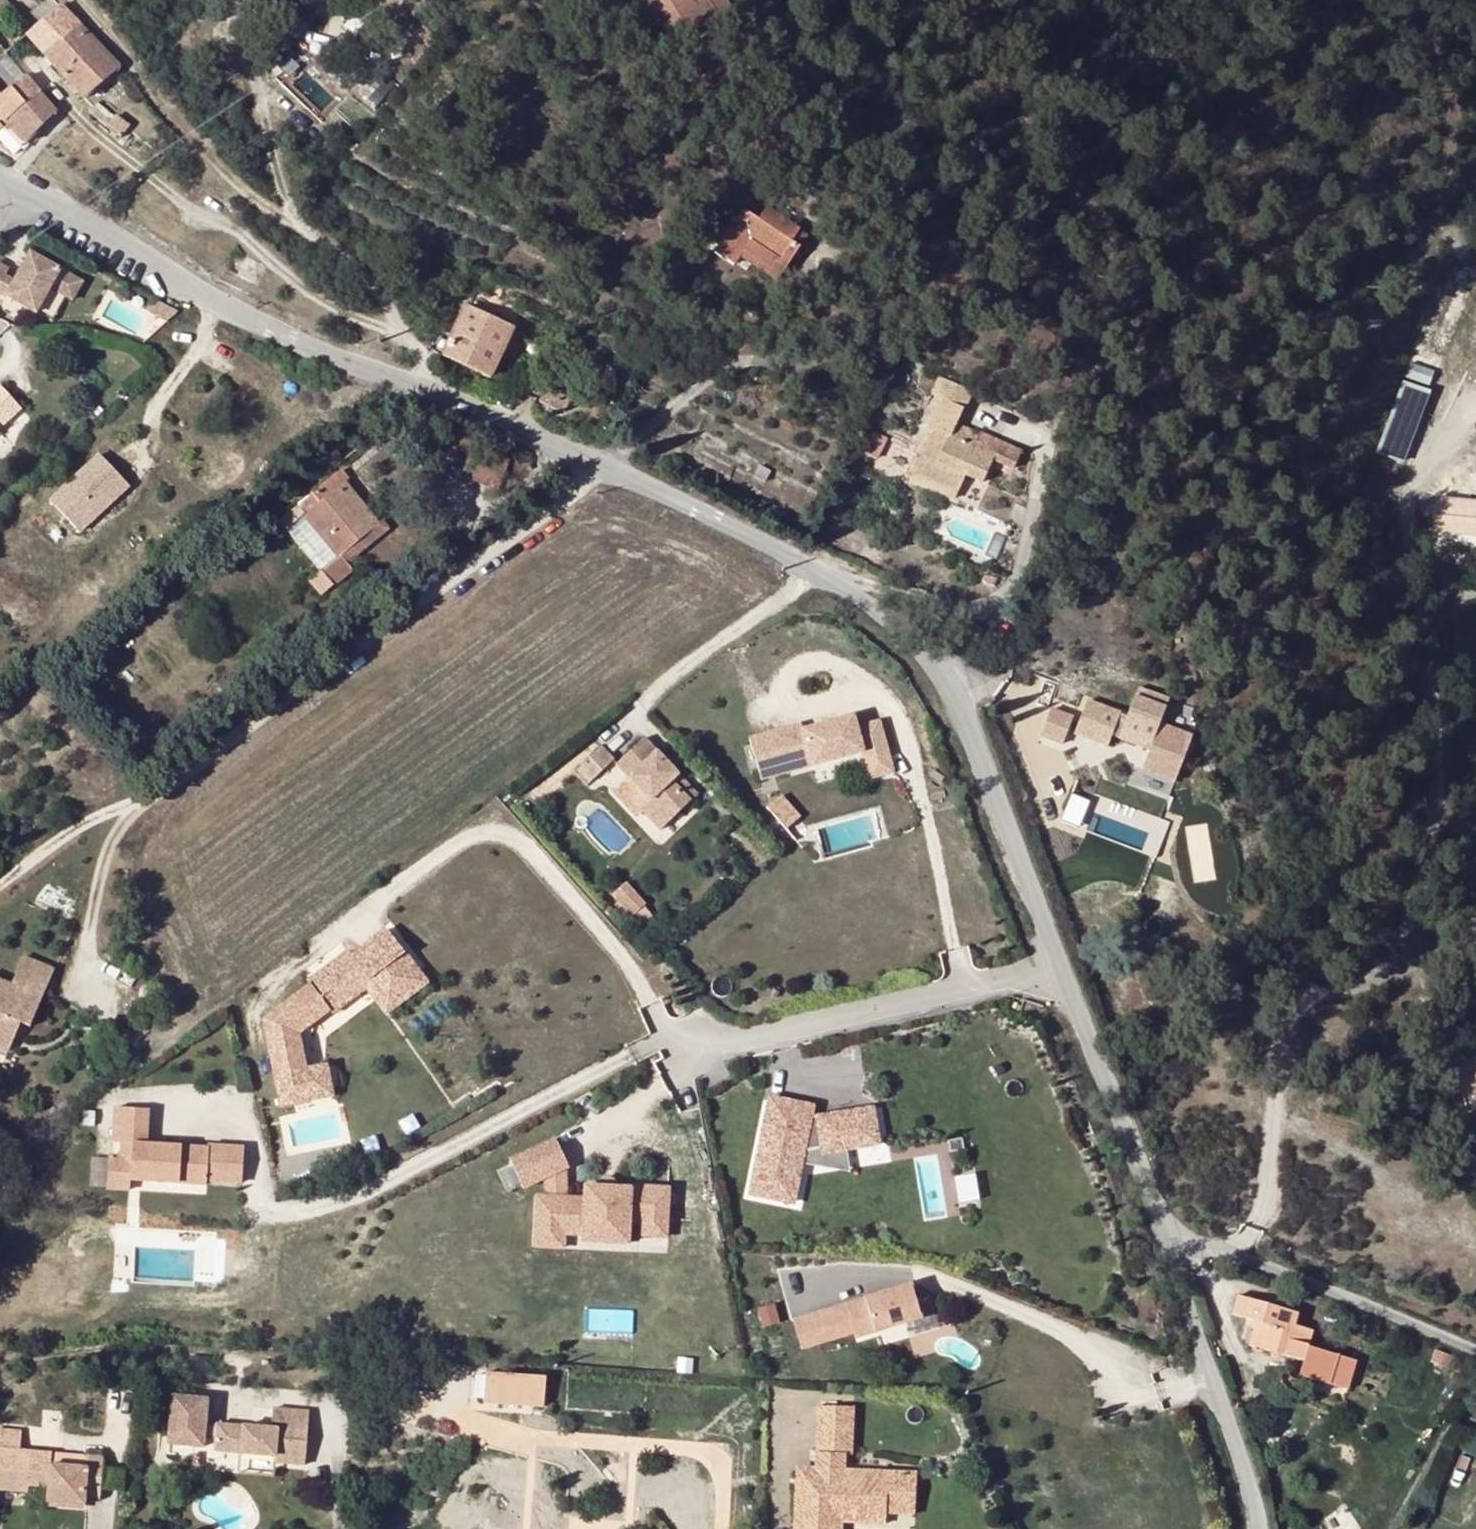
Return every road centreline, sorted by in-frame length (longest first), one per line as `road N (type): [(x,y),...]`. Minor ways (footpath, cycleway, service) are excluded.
road 1 (tertiary): [(429,389),(604,464),(820,571),(926,649),(956,694),(1063,966)]
road 2 (track): [(1475,412),(1449,430),(1415,488),(1411,537),(1437,718),(1435,806),(1419,907),(1383,980)]
road 3 (residential): [(77,0),(217,166),(356,271),(429,389)]
road 4 (tertiary): [(30,192),(281,335),(429,389)]
road 5 (residential): [(1063,966),(738,1043),(665,1042),(628,1054)]
road 6 (residential): [(1475,1349),(1176,1239)]
road 7 (tertiary): [(1176,1239),(1254,1528)]
road 8 (tertiary): [(1063,966),(1141,1171),(1176,1239)]

